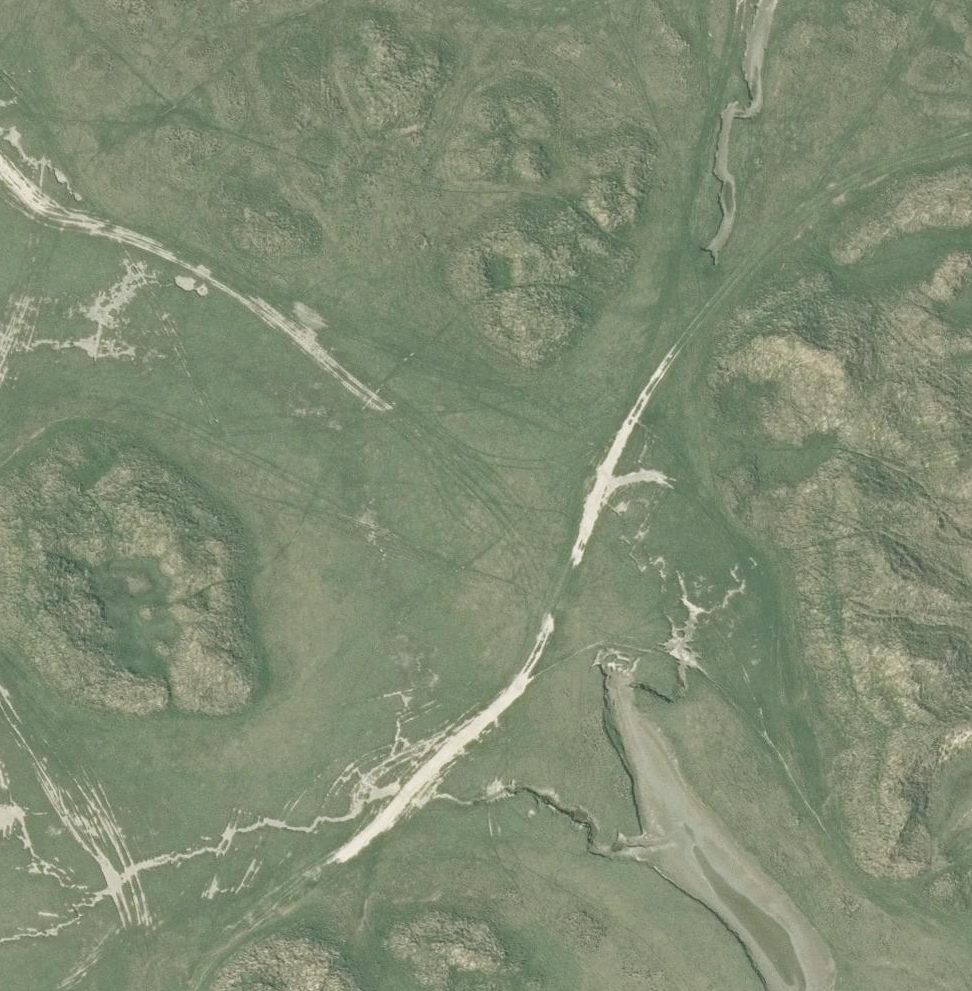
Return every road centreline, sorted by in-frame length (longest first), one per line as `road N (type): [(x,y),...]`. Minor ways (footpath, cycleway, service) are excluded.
road 1 (track): [(971,139),(840,182),(770,239),(602,475),(568,605),(535,668),(363,840),(225,940),(184,990)]
road 2 (track): [(754,563),(639,459),(524,420),(463,416),(207,445),(0,489)]
road 3 (track): [(572,576),(620,535),(643,531),(702,534),(754,563),(768,586),(791,748),(820,843),(904,936),(941,990)]
road 4 (track): [(0,686),(109,837),(134,903),(144,990)]
road 5 (track): [(807,807),(760,740),(677,663),(604,645),(535,668)]
road 6 (track): [(0,163),(37,194),(0,358)]

